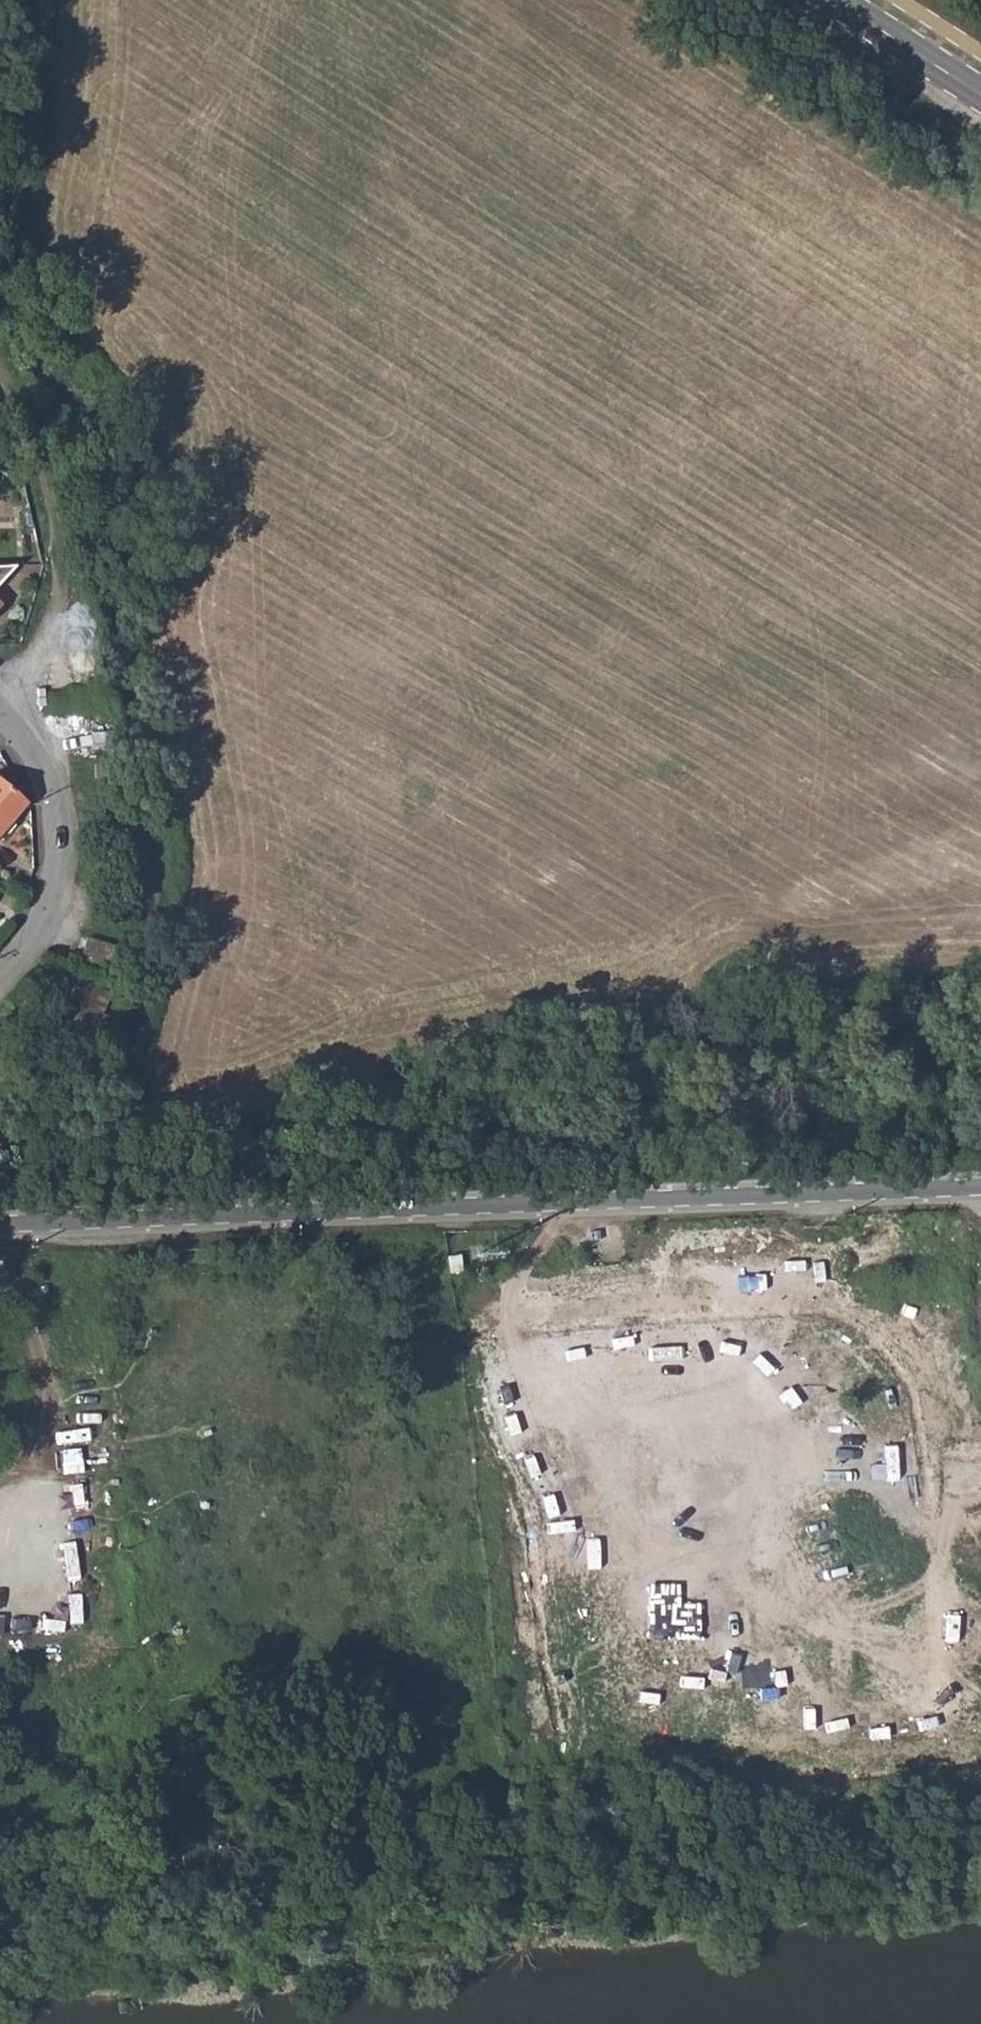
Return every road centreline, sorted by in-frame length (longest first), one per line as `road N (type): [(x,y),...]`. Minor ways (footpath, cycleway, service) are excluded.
road 1 (tertiary): [(980,1184),(0,1225)]
road 2 (residential): [(0,717),(48,780),(58,853),(43,917),(0,976)]
road 3 (secondary): [(835,0),(980,95)]

